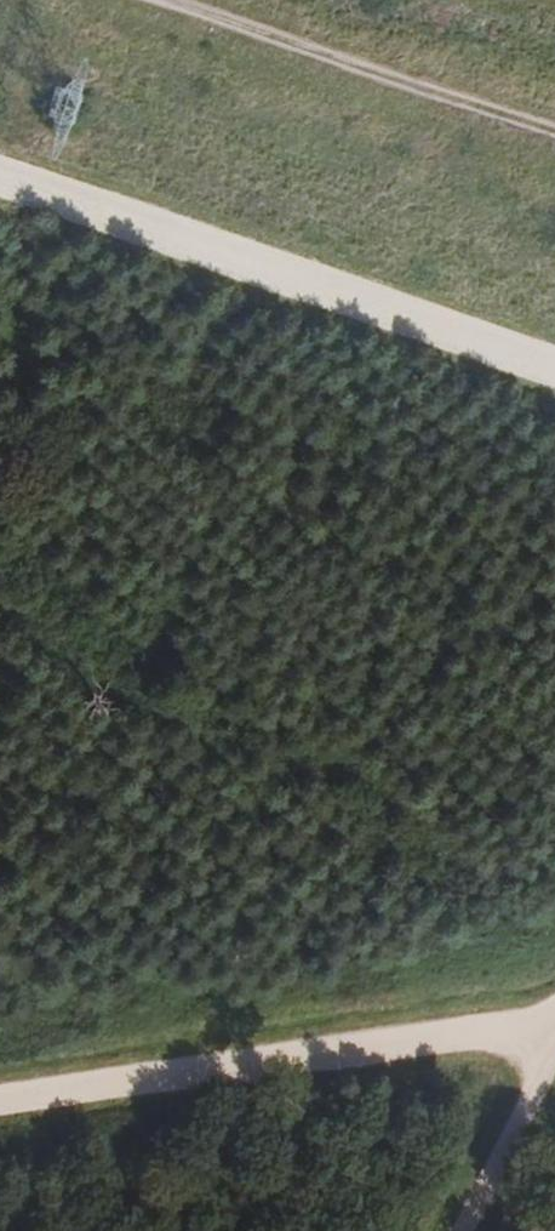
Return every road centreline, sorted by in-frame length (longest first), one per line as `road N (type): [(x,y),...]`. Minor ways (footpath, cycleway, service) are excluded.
road 1 (track): [(554,371),(0,173)]
road 2 (track): [(0,1097),(407,1037),(504,1034),(544,1044)]
road 3 (track): [(141,0),(554,134)]
road 4 (track): [(554,1027),(456,1230)]

